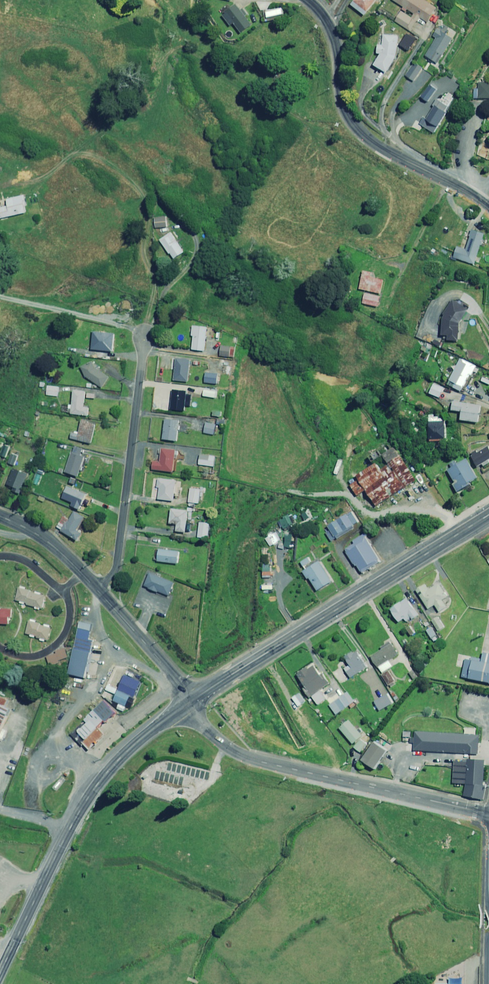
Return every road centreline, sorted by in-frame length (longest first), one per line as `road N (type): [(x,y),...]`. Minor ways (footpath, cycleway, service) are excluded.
road 1 (trunk): [(488,516),(190,703)]
road 2 (trunk): [(190,703),(130,748),(97,785),(0,971)]
road 3 (residential): [(190,703),(206,729),(248,757),(488,815)]
road 4 (residential): [(488,206),(356,124),(333,32),(308,0)]
road 5 (residential): [(99,590),(117,563),(148,329)]
road 6 (residential): [(99,590),(190,703)]
road 7 (residential): [(63,591),(69,624),(51,650),(28,657),(0,647)]

